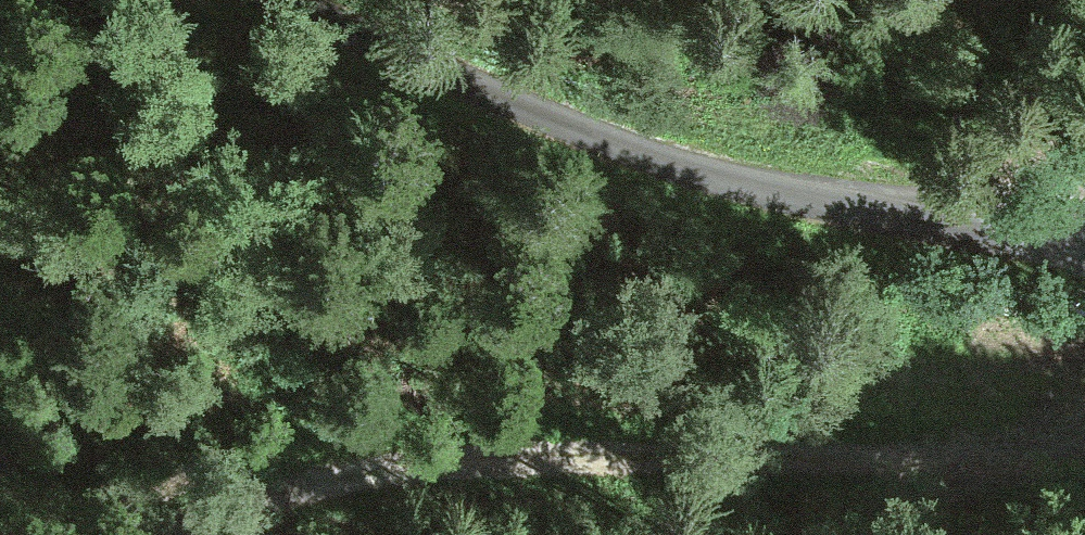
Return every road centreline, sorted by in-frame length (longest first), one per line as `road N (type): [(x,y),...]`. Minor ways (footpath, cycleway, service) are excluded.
road 1 (track): [(1084,442),(1024,460),(760,441),(434,445),(113,534)]
road 2 (unclassified): [(272,0),(484,92),(765,184),(1084,233)]

